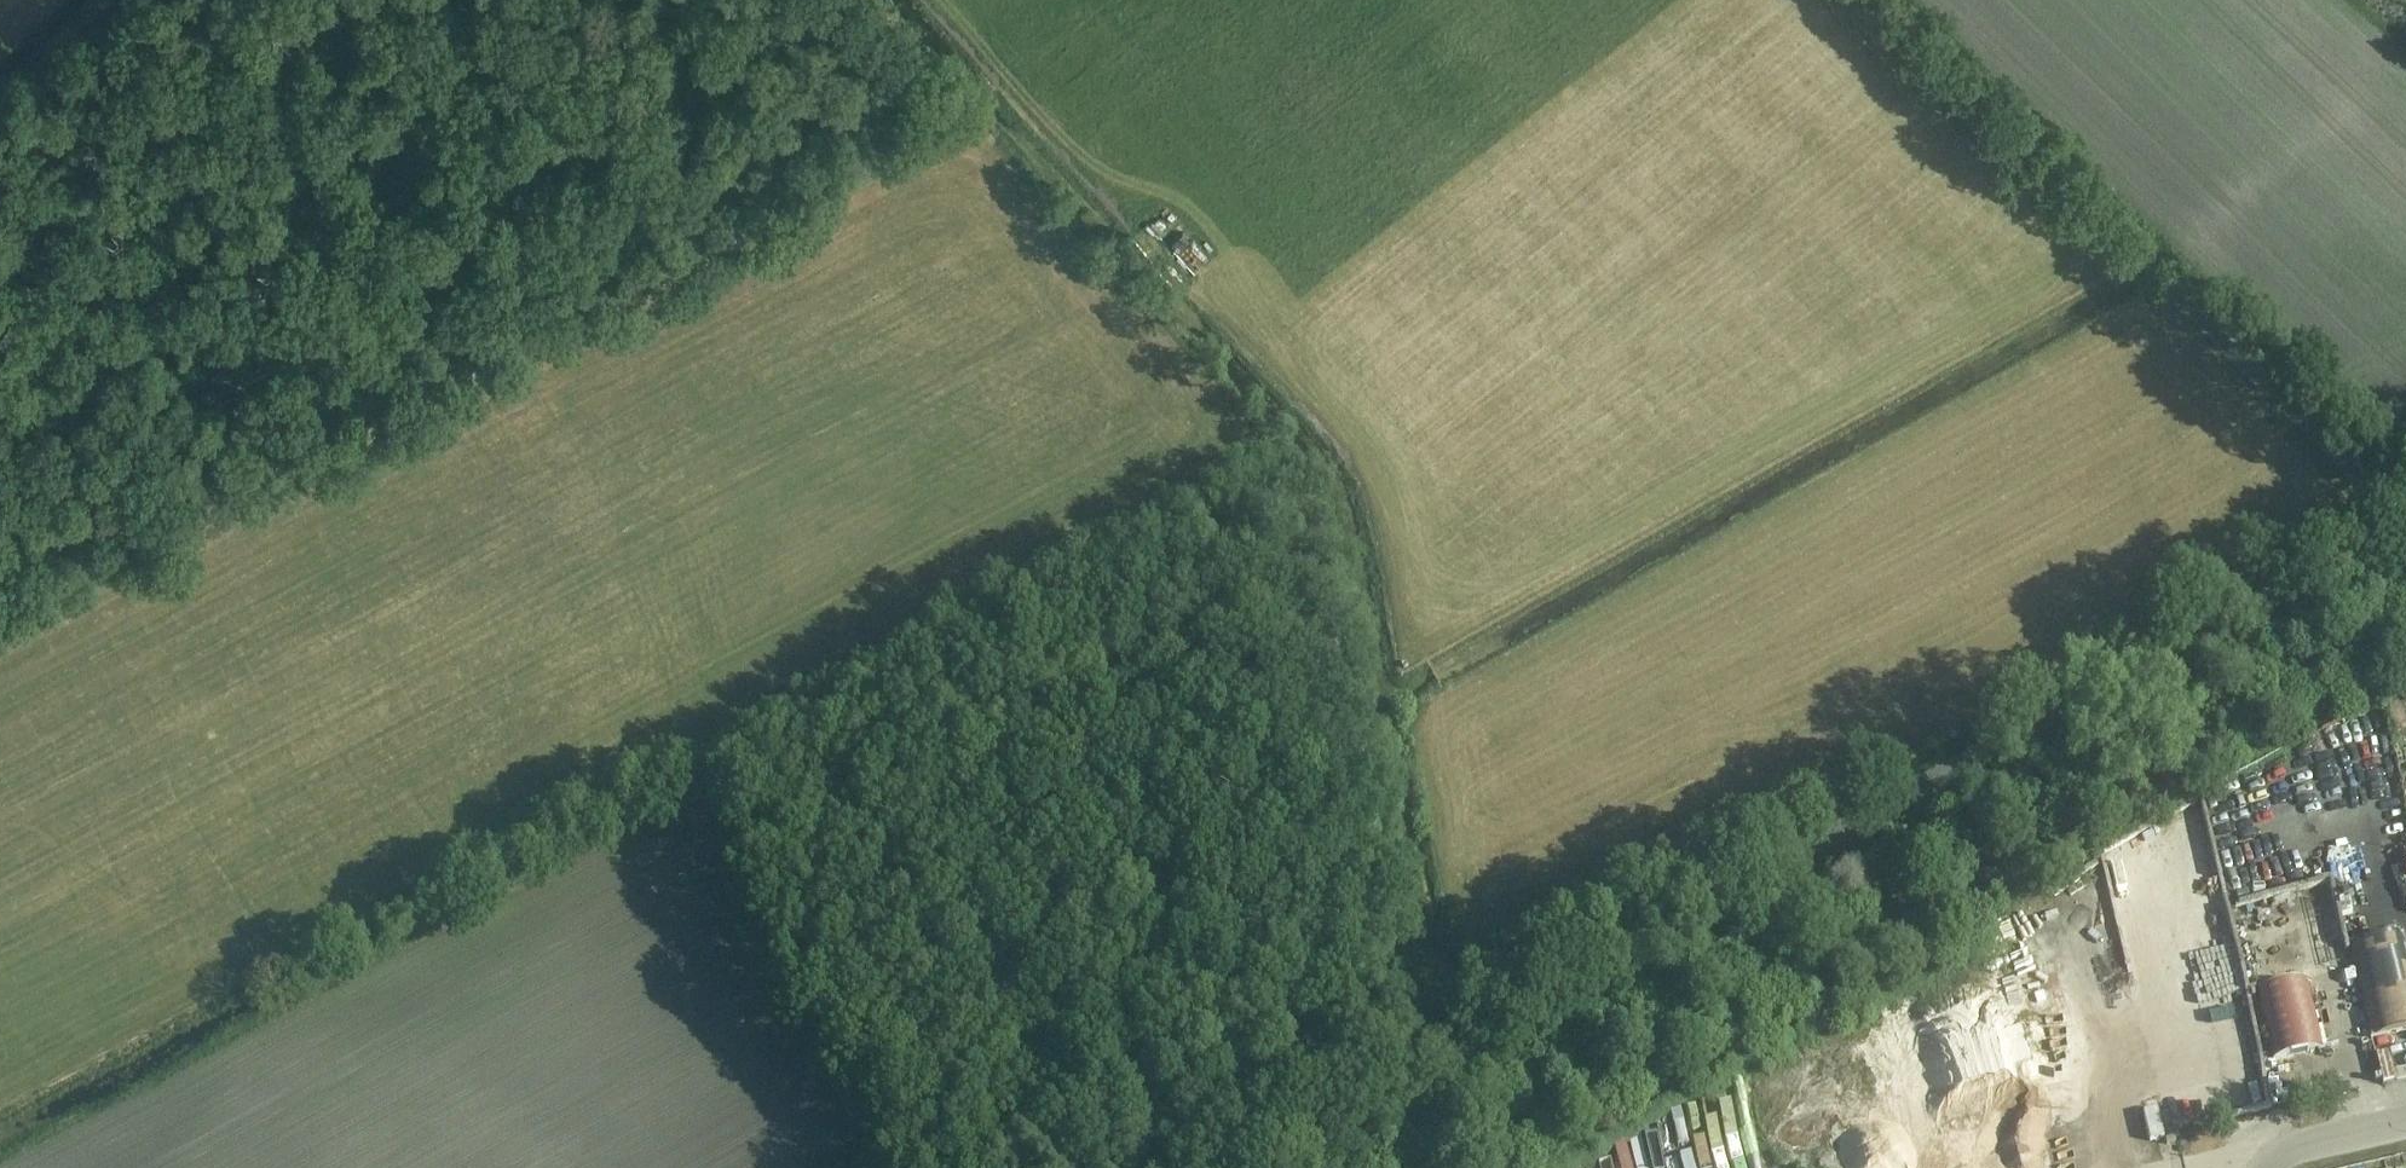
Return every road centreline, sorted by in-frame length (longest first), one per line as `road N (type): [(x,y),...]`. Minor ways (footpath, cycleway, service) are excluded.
road 1 (unclassified): [(1244,1167),(2397,513)]
road 2 (unclassified): [(2397,513),(1885,0)]
road 3 (unclassified): [(2274,1167),(2326,1144),(2405,1125)]

